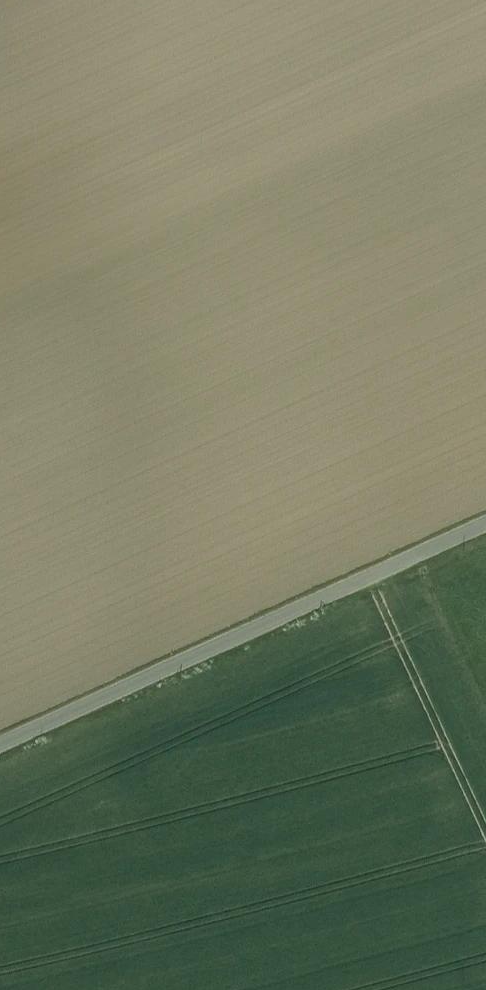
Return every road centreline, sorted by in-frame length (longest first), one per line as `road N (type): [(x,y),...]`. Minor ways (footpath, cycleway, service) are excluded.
road 1 (unclassified): [(485,524),(0,746)]

